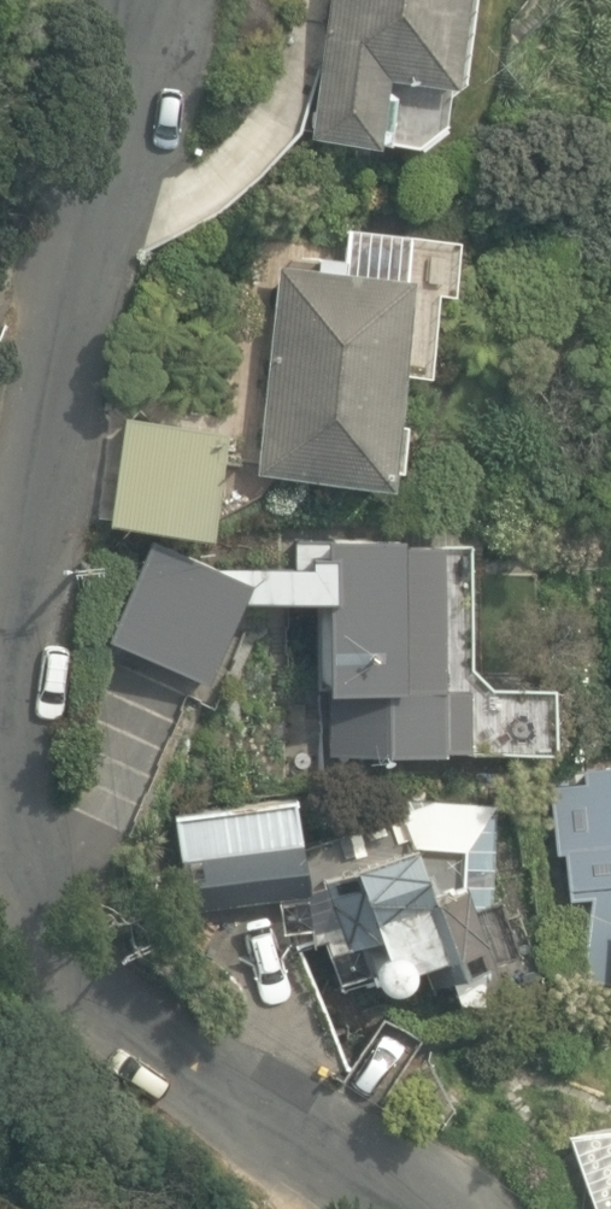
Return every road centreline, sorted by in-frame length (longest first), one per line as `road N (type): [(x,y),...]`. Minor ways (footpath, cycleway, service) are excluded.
road 1 (residential): [(137,0),(116,152),(57,376),(0,653)]
road 2 (residential): [(0,838),(10,881),(56,965),(405,1208)]

